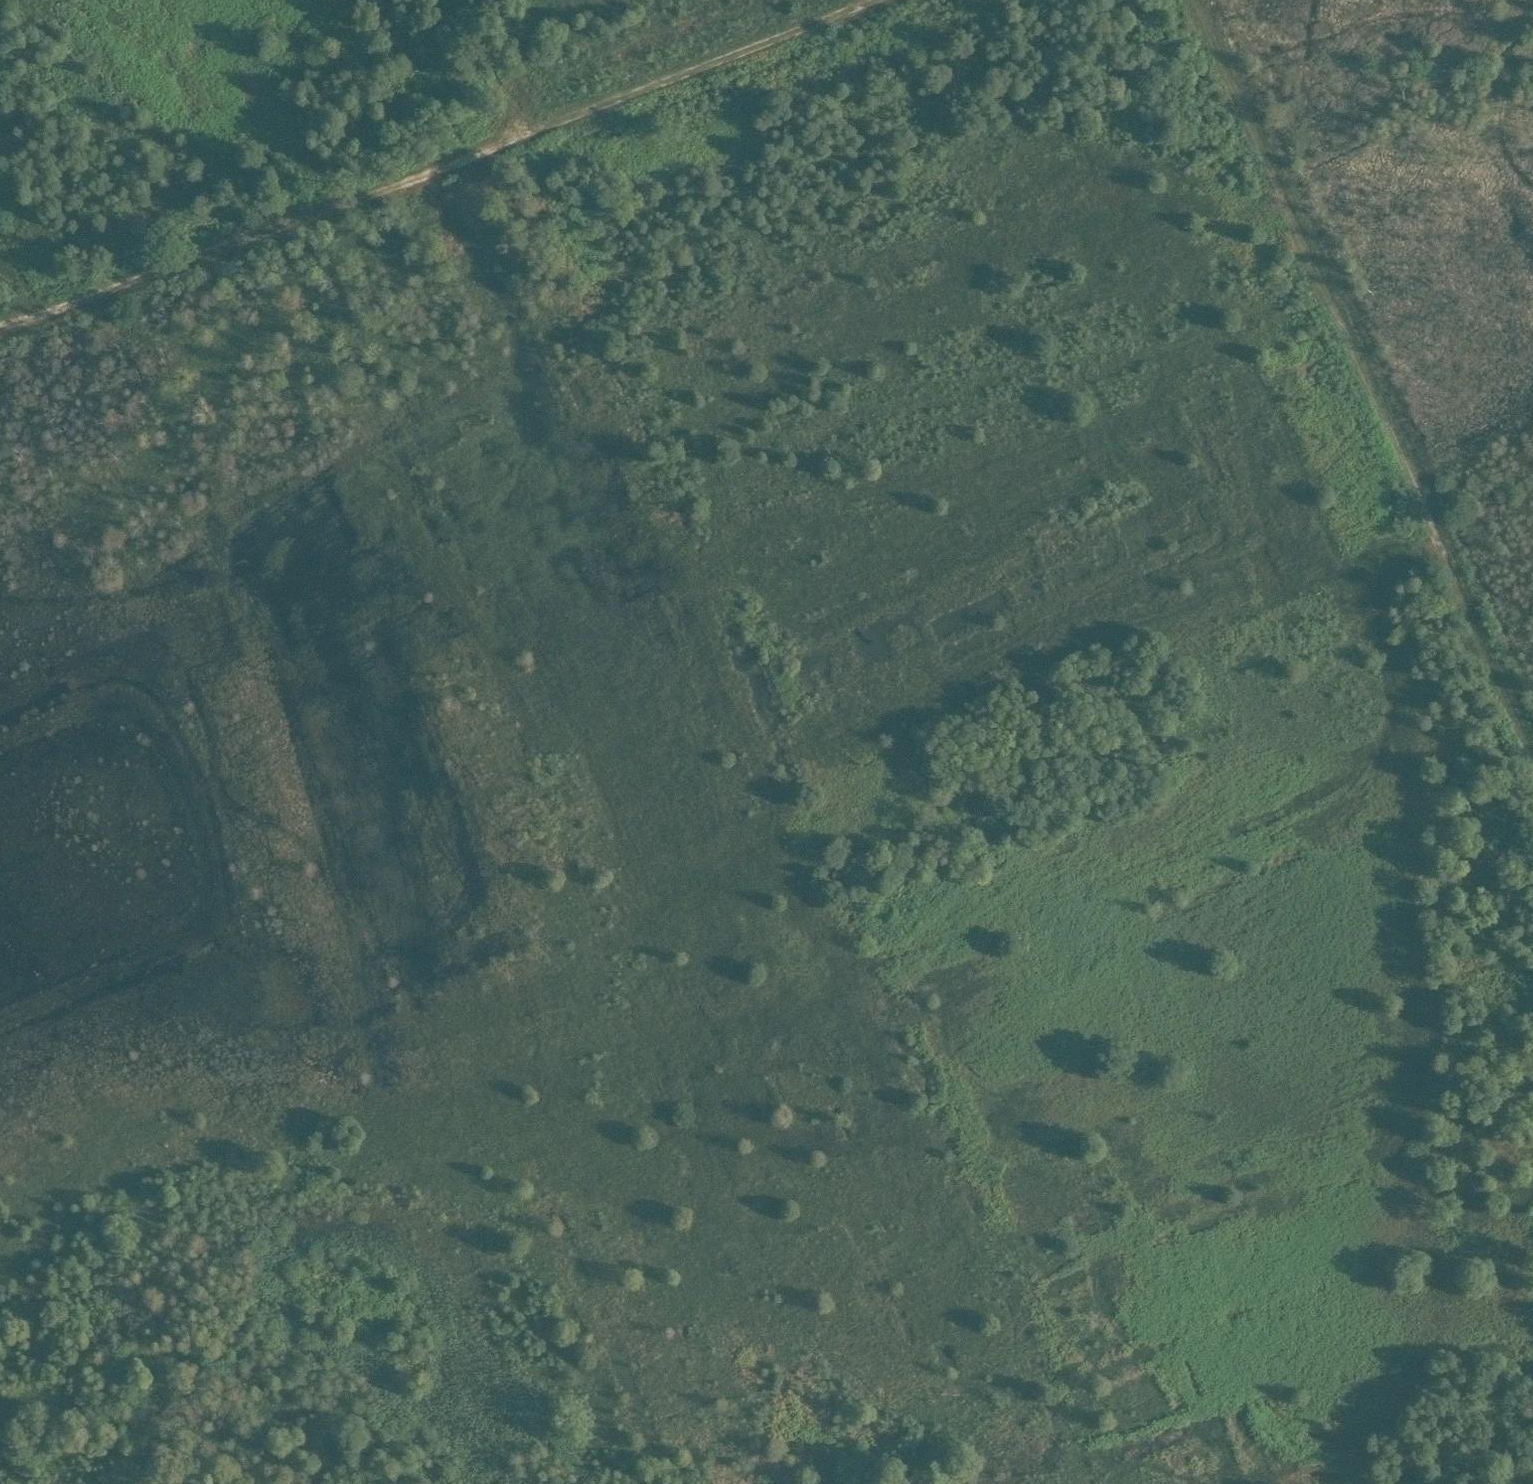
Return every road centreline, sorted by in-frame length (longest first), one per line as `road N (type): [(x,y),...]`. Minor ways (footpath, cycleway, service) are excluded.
road 1 (track): [(909,0),(0,338)]
road 2 (track): [(1532,754),(1192,0)]

